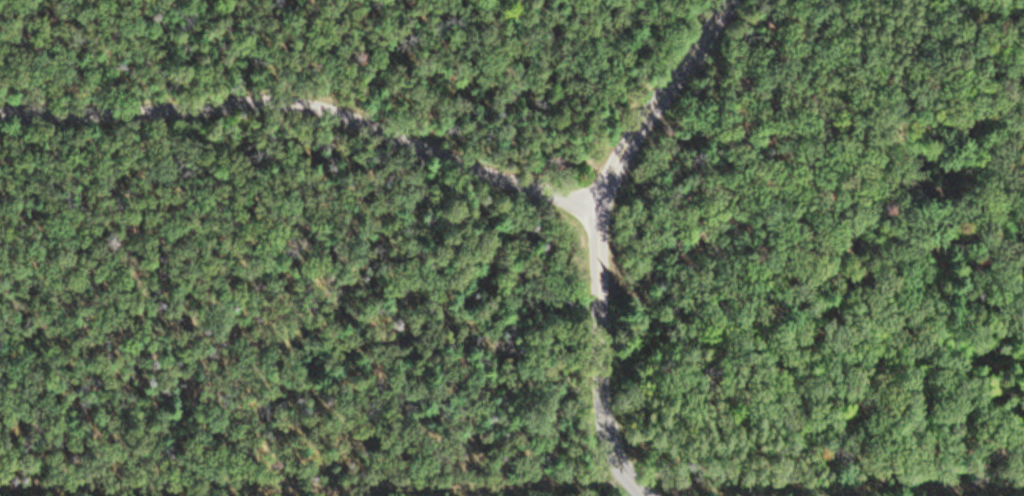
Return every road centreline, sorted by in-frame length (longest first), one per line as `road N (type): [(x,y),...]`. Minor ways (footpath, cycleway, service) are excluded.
road 1 (residential): [(637,482),(0,484)]
road 2 (residential): [(595,207),(315,107),(0,113)]
road 3 (residential): [(653,495),(609,443),(598,401),(595,207),(726,0)]

